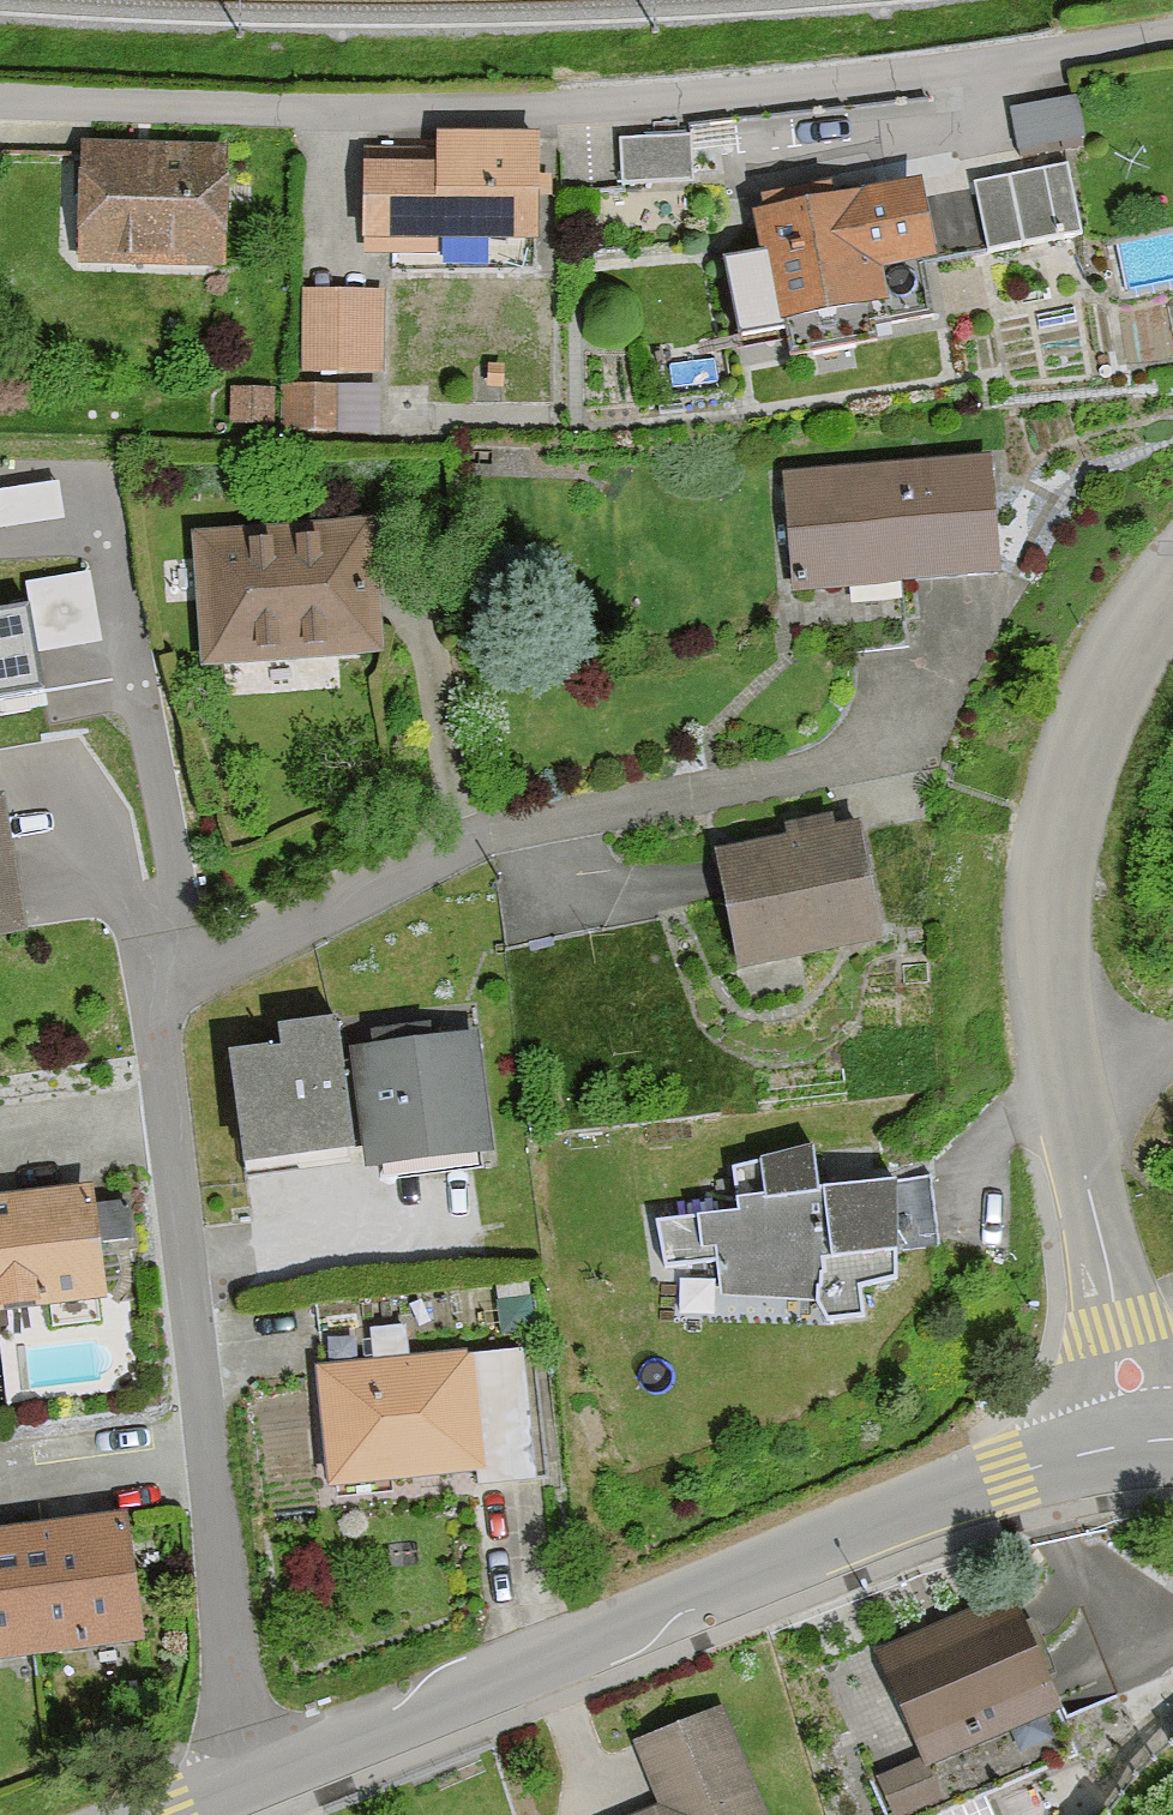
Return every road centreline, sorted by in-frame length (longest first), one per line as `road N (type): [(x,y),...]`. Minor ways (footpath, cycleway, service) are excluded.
road 1 (residential): [(242,1780),(158,995),(496,832),(858,762)]
road 2 (residential): [(1172,40),(962,81),(689,106),(0,129)]
road 3 (residential): [(1128,1440),(1064,1453),(887,1517),(242,1780)]
road 4 (unclassified): [(1172,592),(1122,666),(1074,780),(1051,888),(1050,991),(1117,1324),(1128,1440)]

